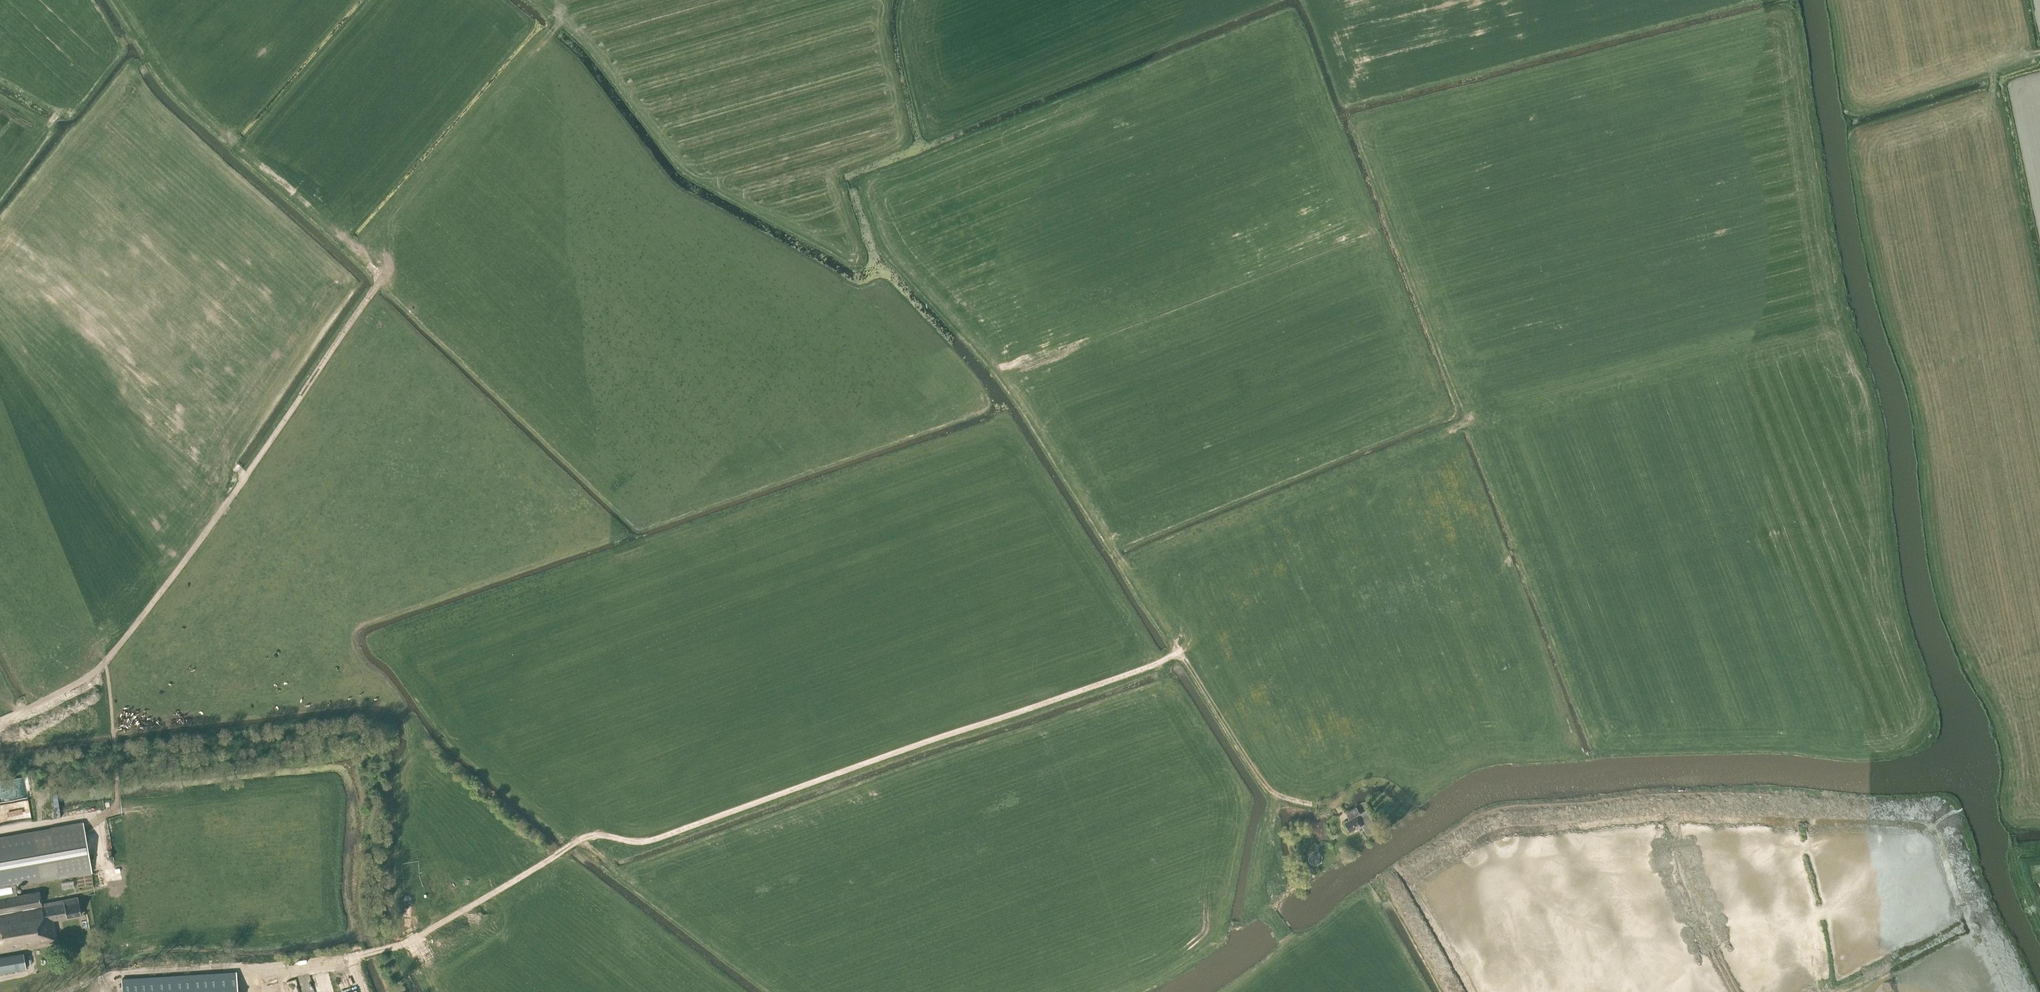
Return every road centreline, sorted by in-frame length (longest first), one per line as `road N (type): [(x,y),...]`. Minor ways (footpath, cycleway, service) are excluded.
road 1 (track): [(1176,654),(652,839),(586,836),(420,935),(373,952)]

